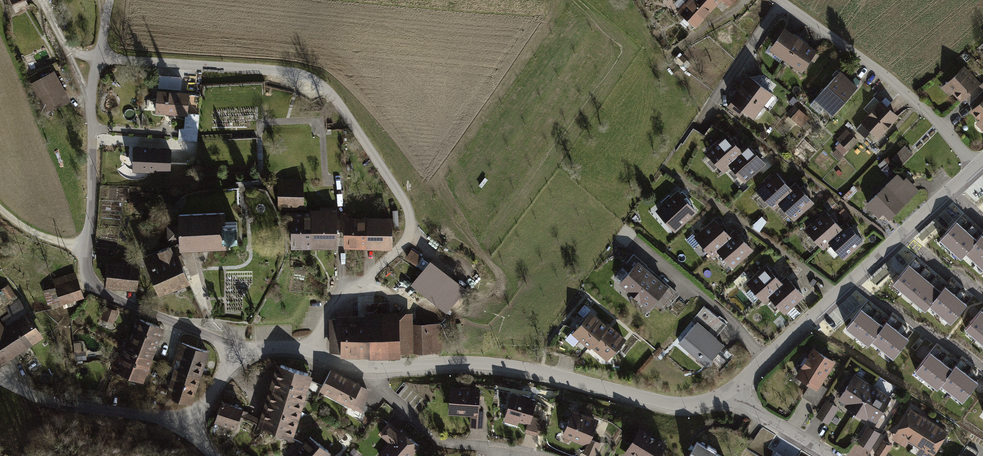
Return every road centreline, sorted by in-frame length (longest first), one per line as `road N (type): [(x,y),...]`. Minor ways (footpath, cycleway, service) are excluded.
road 1 (residential): [(97,57),(305,74),(340,104),(411,217),(409,238),(332,299),(307,351)]
road 2 (residential): [(307,351),(354,367),(505,366),(669,404),(726,399)]
road 3 (residential): [(97,57),(87,283),(239,349)]
road 4 (residential): [(726,399),(975,166)]
road 5 (residential): [(975,166),(875,68),(783,0)]
road 6 (residential): [(185,426),(32,399),(0,381)]
road 7 (residential): [(783,0),(696,129)]
road 8 (residential): [(726,399),(835,455)]

